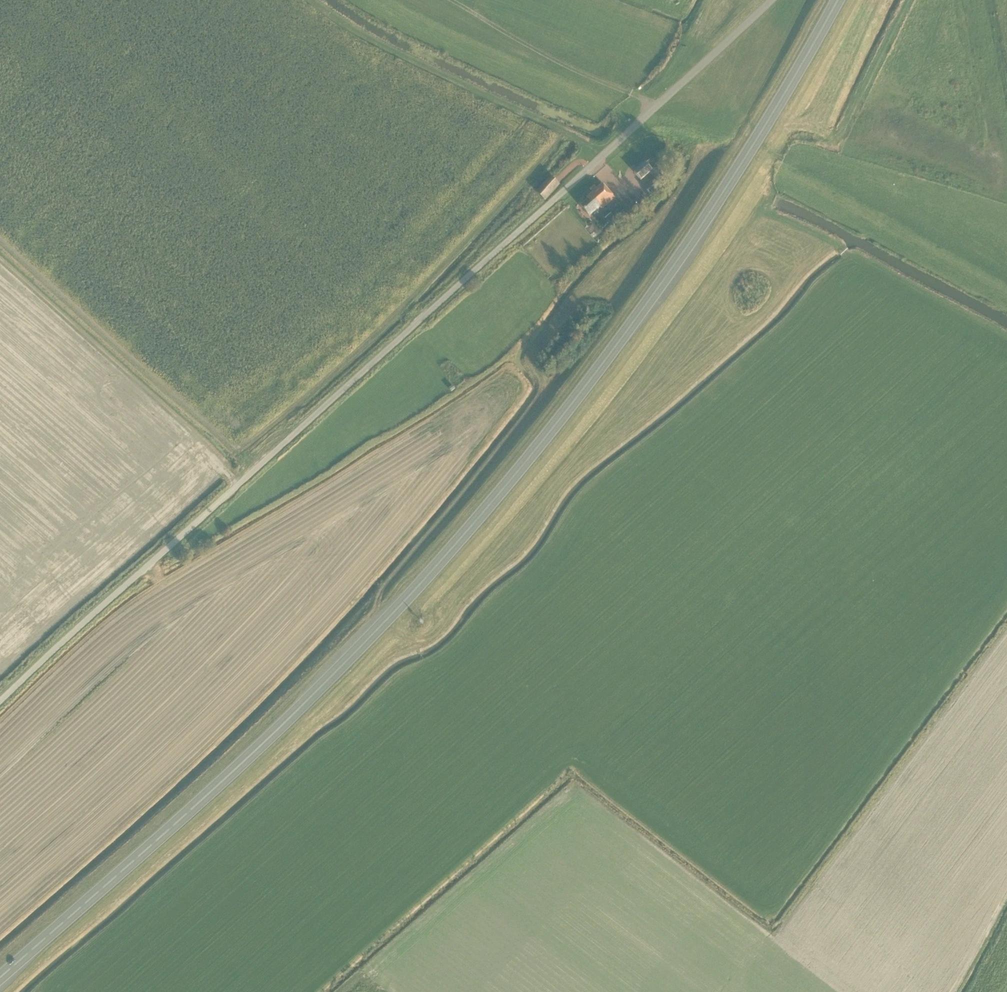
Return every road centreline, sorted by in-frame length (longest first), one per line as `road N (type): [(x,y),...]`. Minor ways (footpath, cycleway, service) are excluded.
road 1 (trunk): [(0,982),(307,705),(450,557),(678,261),(844,0)]
road 2 (unclassified): [(0,703),(769,0)]
road 3 (track): [(448,0),(586,77),(658,104)]

